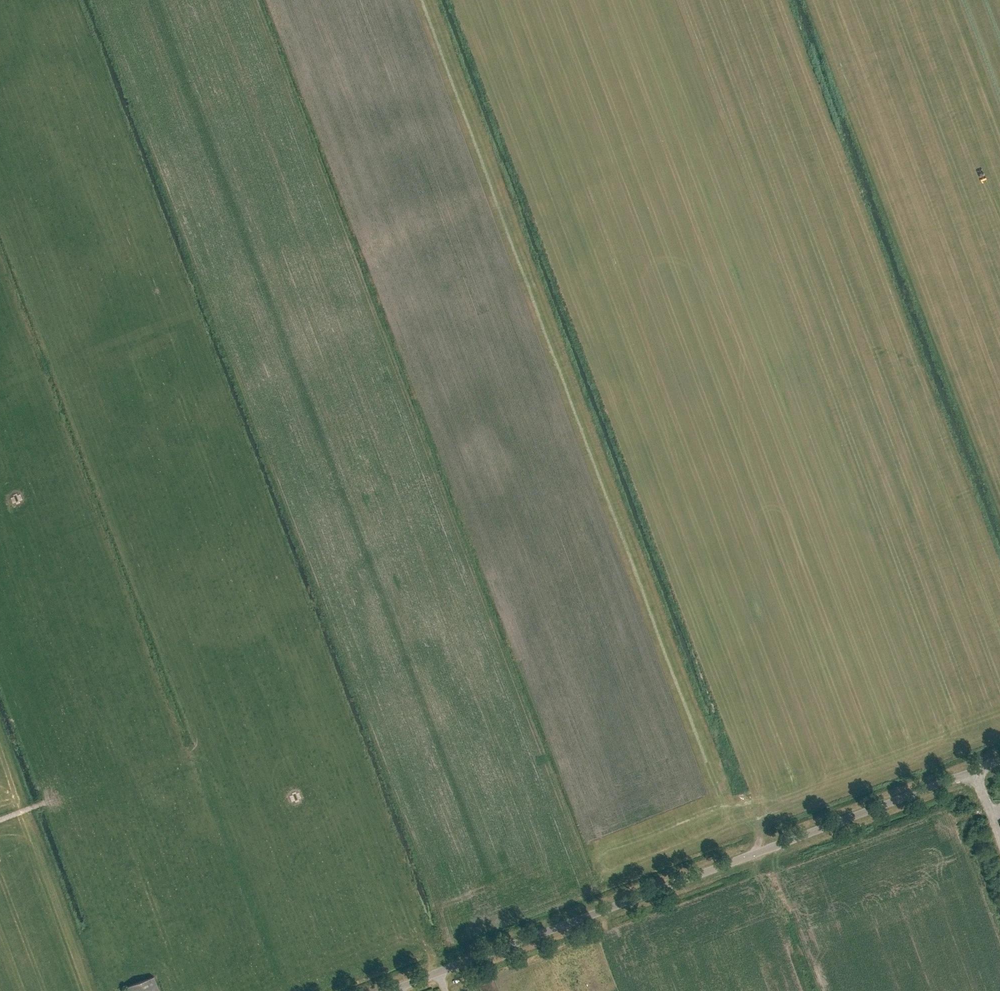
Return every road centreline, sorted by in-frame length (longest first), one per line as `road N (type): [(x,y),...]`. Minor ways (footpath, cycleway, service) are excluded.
road 1 (unclassified): [(389,990),(999,761)]

